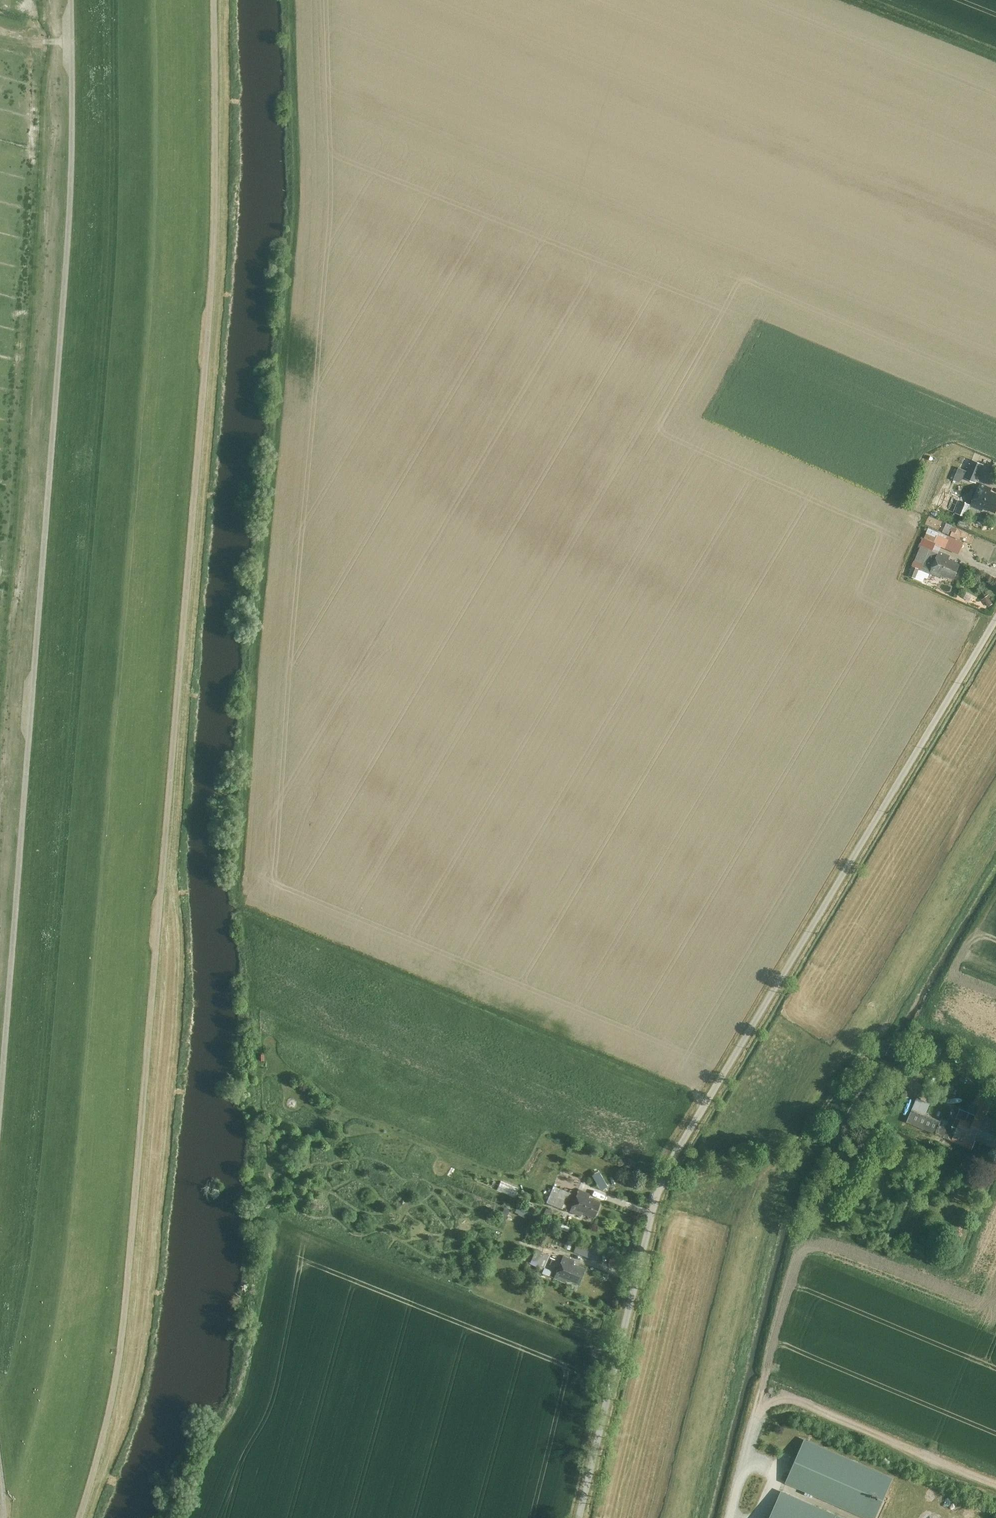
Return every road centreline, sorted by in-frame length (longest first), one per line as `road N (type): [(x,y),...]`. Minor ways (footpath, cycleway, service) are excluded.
road 1 (track): [(215,0),(213,278),(137,1195),(116,1382),(79,1517)]
road 2 (track): [(0,1114),(70,223),(72,0)]
road 3 (unclassified): [(579,1517),(667,1170)]
road 4 (track): [(729,1517),(756,1426),(778,1406),(818,1411),(995,1483)]
road 5 (track): [(663,1180),(786,1147),(861,1060),(879,1061),(945,1099)]

